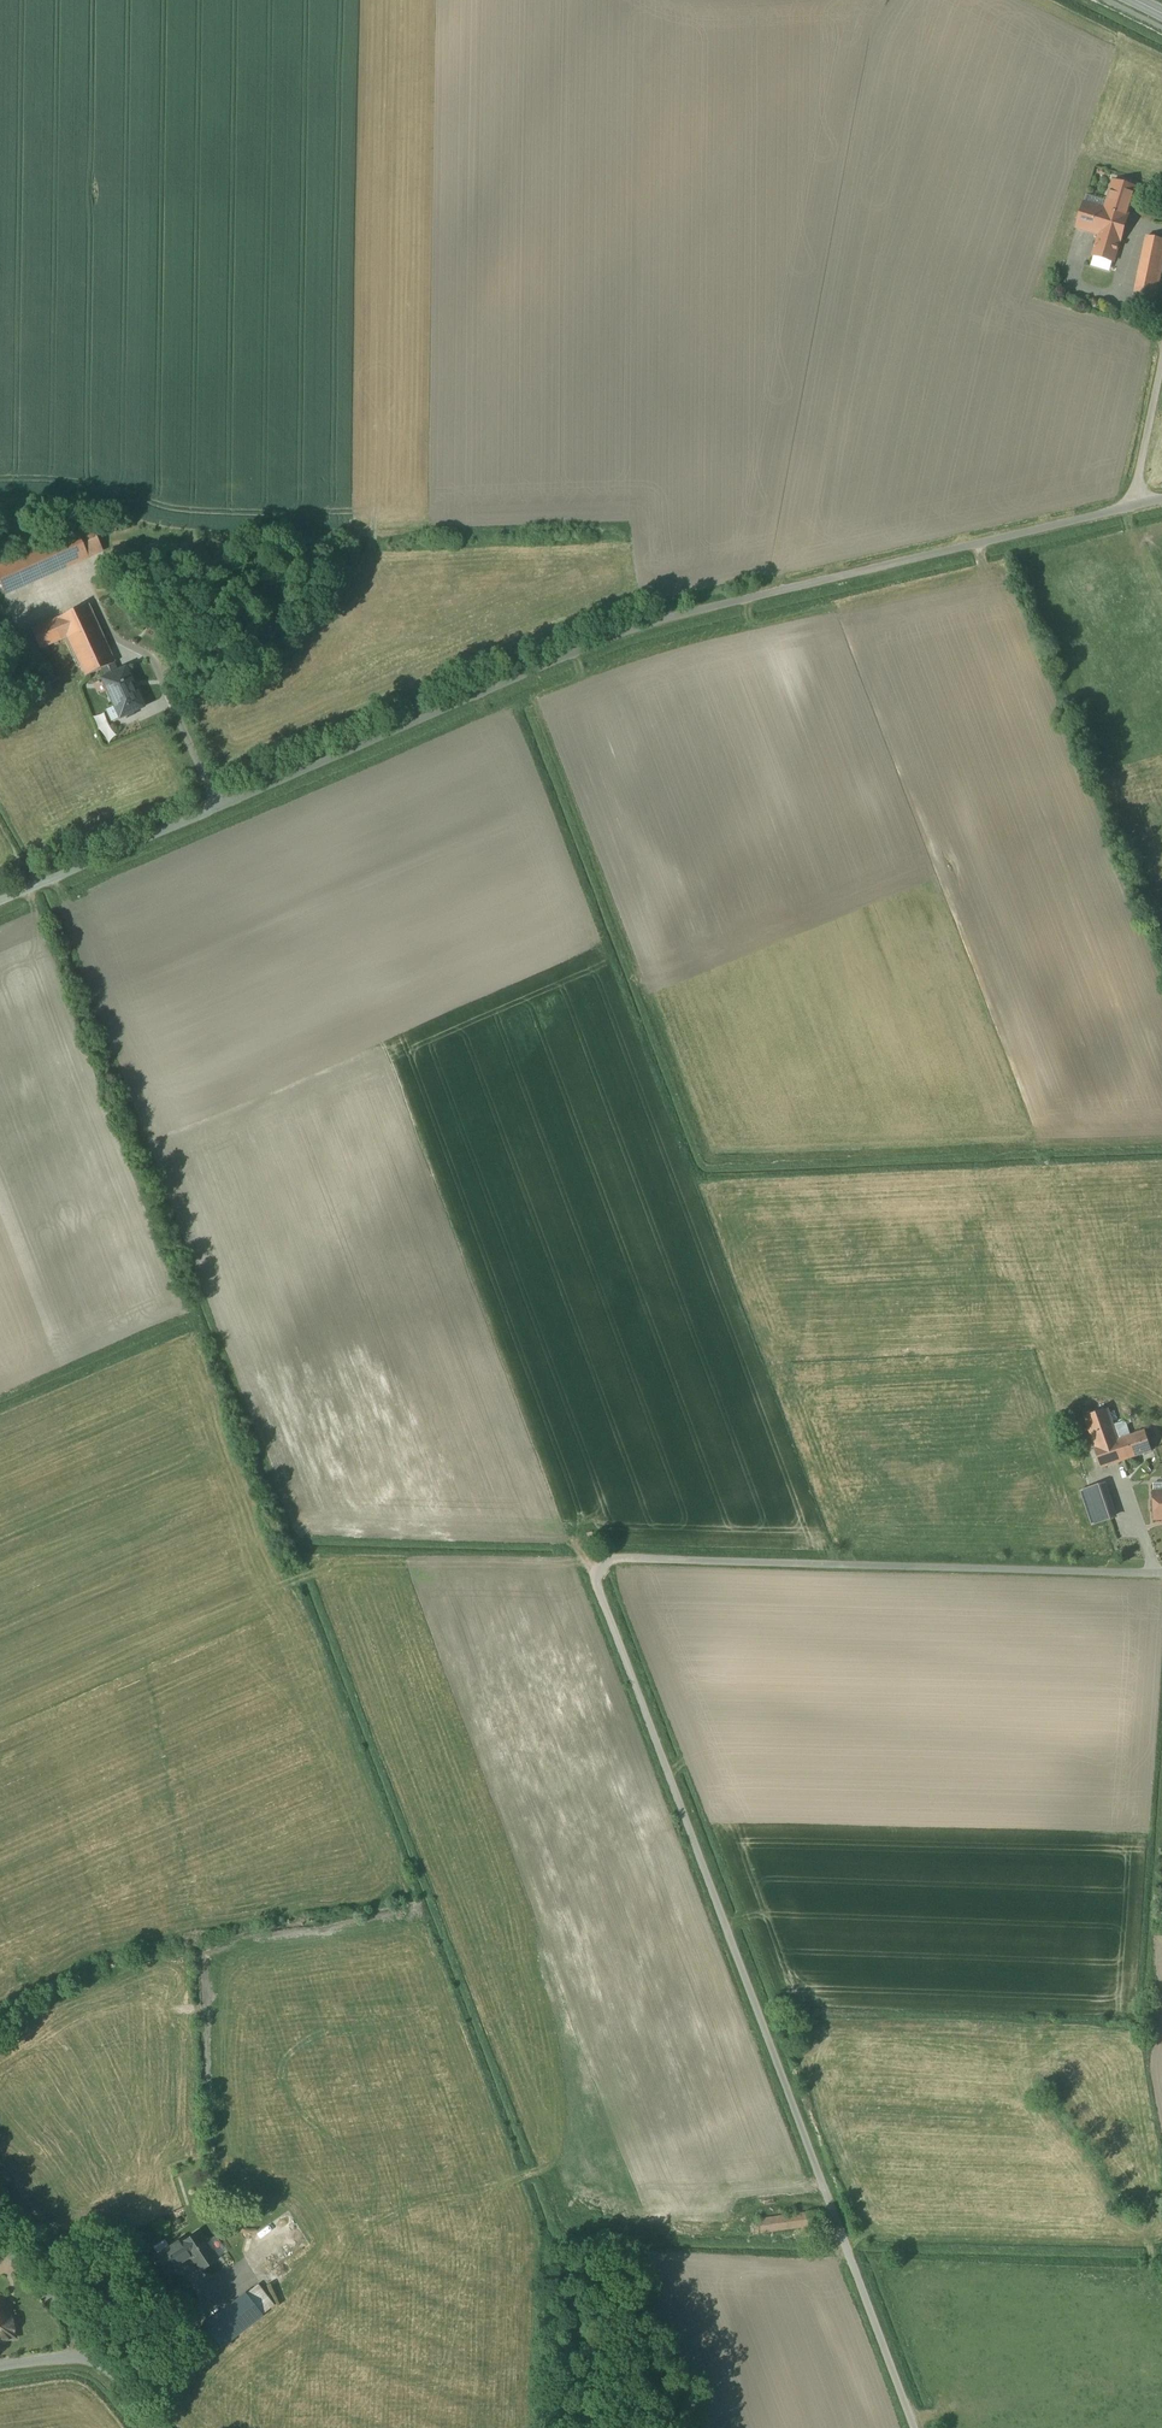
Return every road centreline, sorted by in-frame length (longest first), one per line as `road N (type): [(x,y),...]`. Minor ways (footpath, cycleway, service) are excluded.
road 1 (unclassified): [(917,2427),(595,1563),(608,1552),(1161,1569)]
road 2 (unclassified): [(1161,500),(644,618),(0,898)]
road 3 (unclassified): [(96,2358),(0,2239)]

